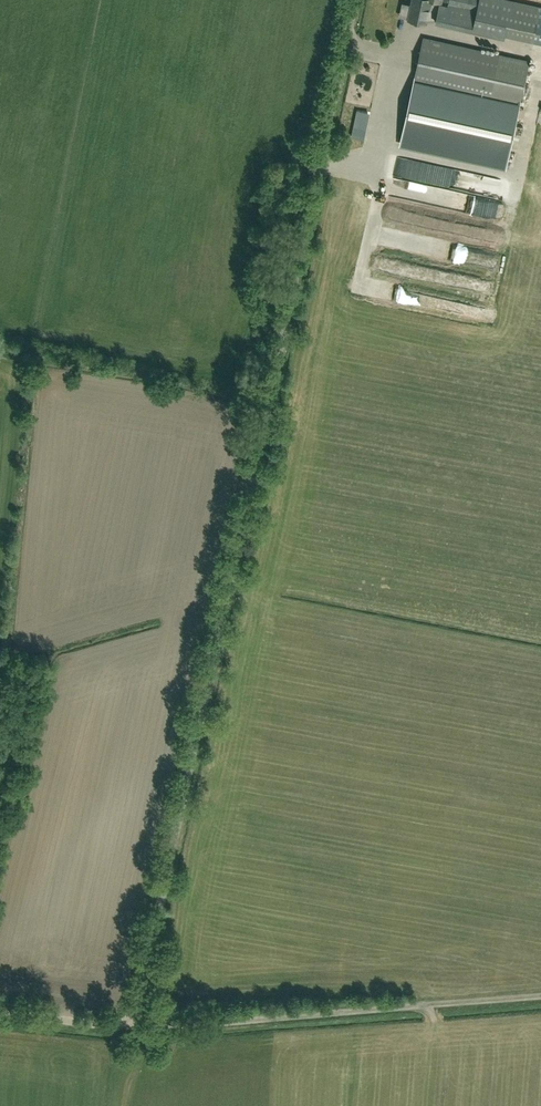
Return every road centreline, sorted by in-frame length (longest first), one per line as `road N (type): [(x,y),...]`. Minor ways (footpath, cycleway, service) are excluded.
road 1 (unclassified): [(0,1014),(134,1025),(359,0)]
road 2 (track): [(134,1025),(540,998)]

